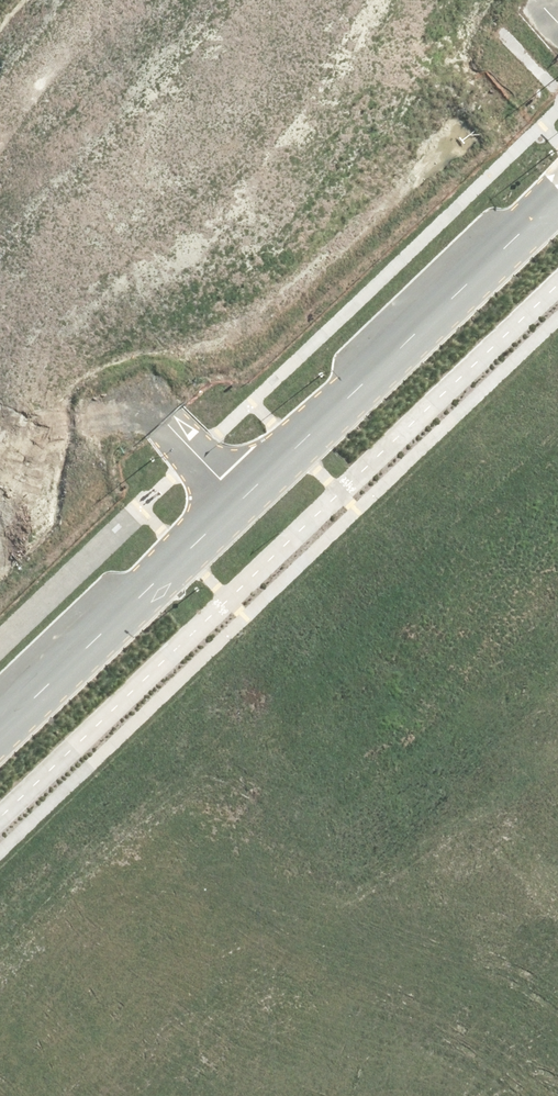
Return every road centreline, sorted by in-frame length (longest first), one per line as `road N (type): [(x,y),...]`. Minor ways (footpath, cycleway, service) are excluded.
road 1 (unknown): [(557,868),(241,499)]
road 2 (tertiary): [(241,499),(557,192)]
road 3 (tertiary): [(0,730),(241,499)]
road 4 (unknown): [(164,419),(0,248)]

